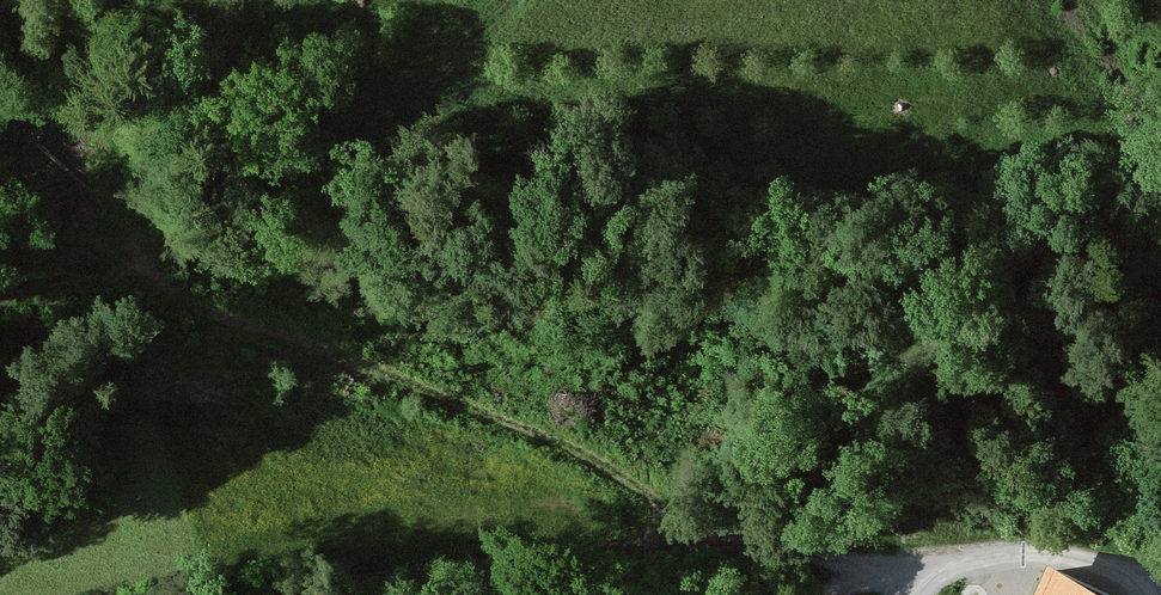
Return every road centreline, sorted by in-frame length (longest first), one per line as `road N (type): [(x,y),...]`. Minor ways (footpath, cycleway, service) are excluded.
road 1 (track): [(745,544),(660,484),(155,277),(145,252),(151,218),(181,184),(249,141),(483,28),(515,0)]
road 2 (track): [(1153,594),(1135,574),(1076,554),(1032,551),(912,573),(745,544),(483,561),(263,594)]

